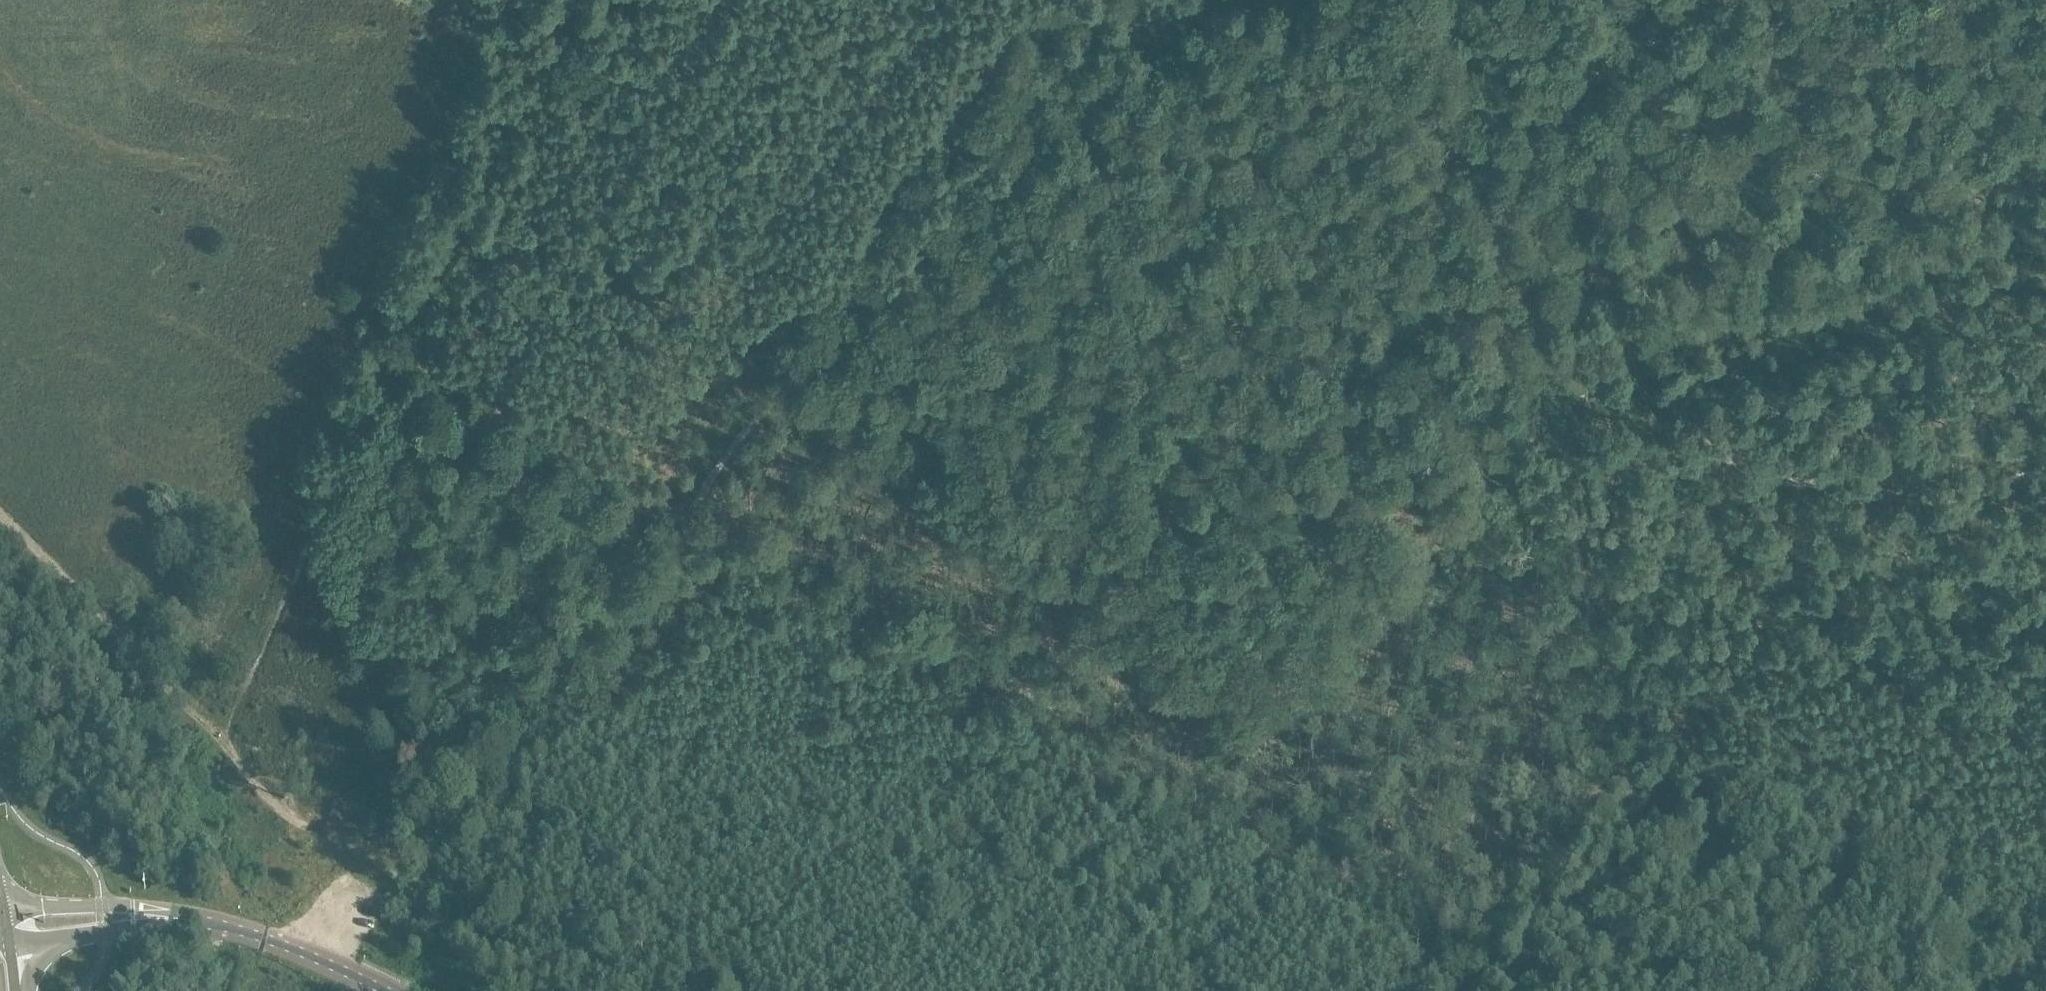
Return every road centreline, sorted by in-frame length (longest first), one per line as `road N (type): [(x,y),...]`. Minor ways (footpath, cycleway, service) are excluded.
road 1 (track): [(400,866),(610,654),(680,525),(796,375),(1096,94),(1272,0)]
road 2 (track): [(1457,0),(1575,207),(1636,380),(1663,422),(1691,498),(1756,598),(1762,620),(1466,990)]
road 3 (track): [(222,744),(343,463),(410,338),(567,0)]
road 4 (track): [(2015,0),(1825,109),(1575,207)]
road 5 (track): [(1663,422),(1729,461),(1806,482),(1953,490),(2008,482)]
road 6 (track): [(0,510),(222,744)]
road 7 (track): [(628,990),(400,866)]
road 8 (tertiary): [(387,990),(264,938),(170,915)]
road 9 (track): [(400,866),(280,813),(222,744)]
road 10 (tertiary): [(170,915),(103,904),(3,910)]
road 11 (tertiary): [(9,943),(50,944),(170,915)]

